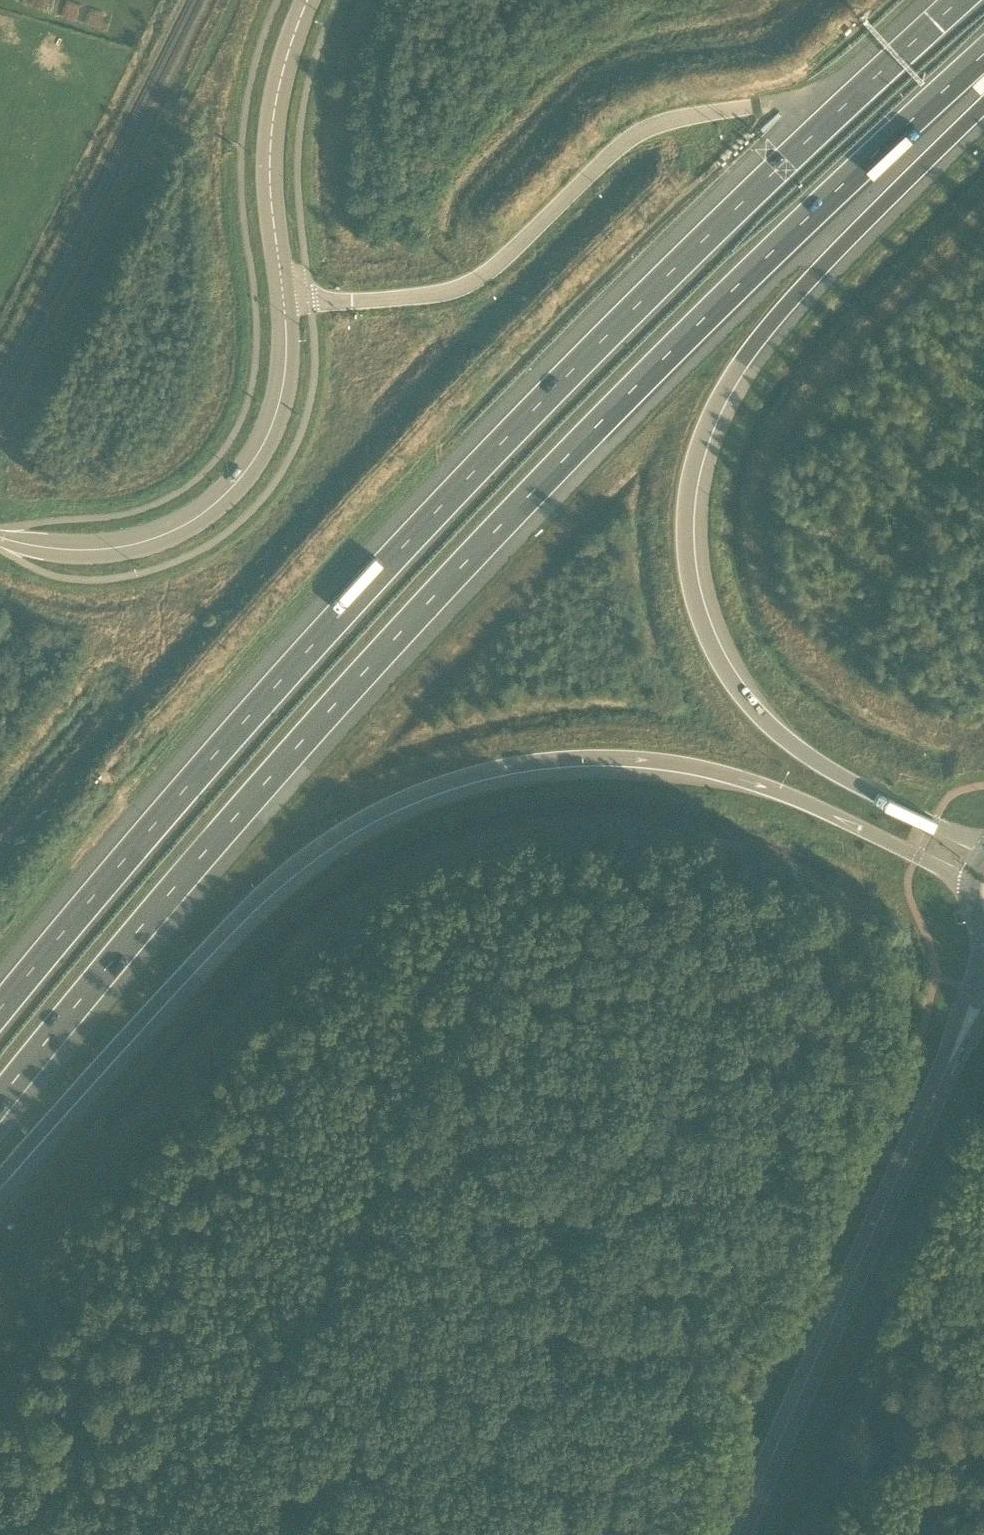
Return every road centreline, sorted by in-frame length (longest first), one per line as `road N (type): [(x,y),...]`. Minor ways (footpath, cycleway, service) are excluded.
road 1 (motorway): [(0,1097),(296,747),(583,438),(983,55)]
road 2 (motorway): [(961,0),(544,400),(257,706),(0,1014)]
road 3 (motorway): [(0,1178),(224,932),(306,854),(425,788),(485,770),(594,757),(706,768),(846,820),(968,886)]
road 4 (motorway): [(983,846),(856,784),(754,708),(697,614),(685,501),(728,381),(764,331),(983,104)]
road 5 (tertiary): [(308,0),(272,128),(285,379),(254,459),(185,524),(138,543),(71,549),(0,536)]
road 6 (secondary): [(739,1534),(983,991)]

